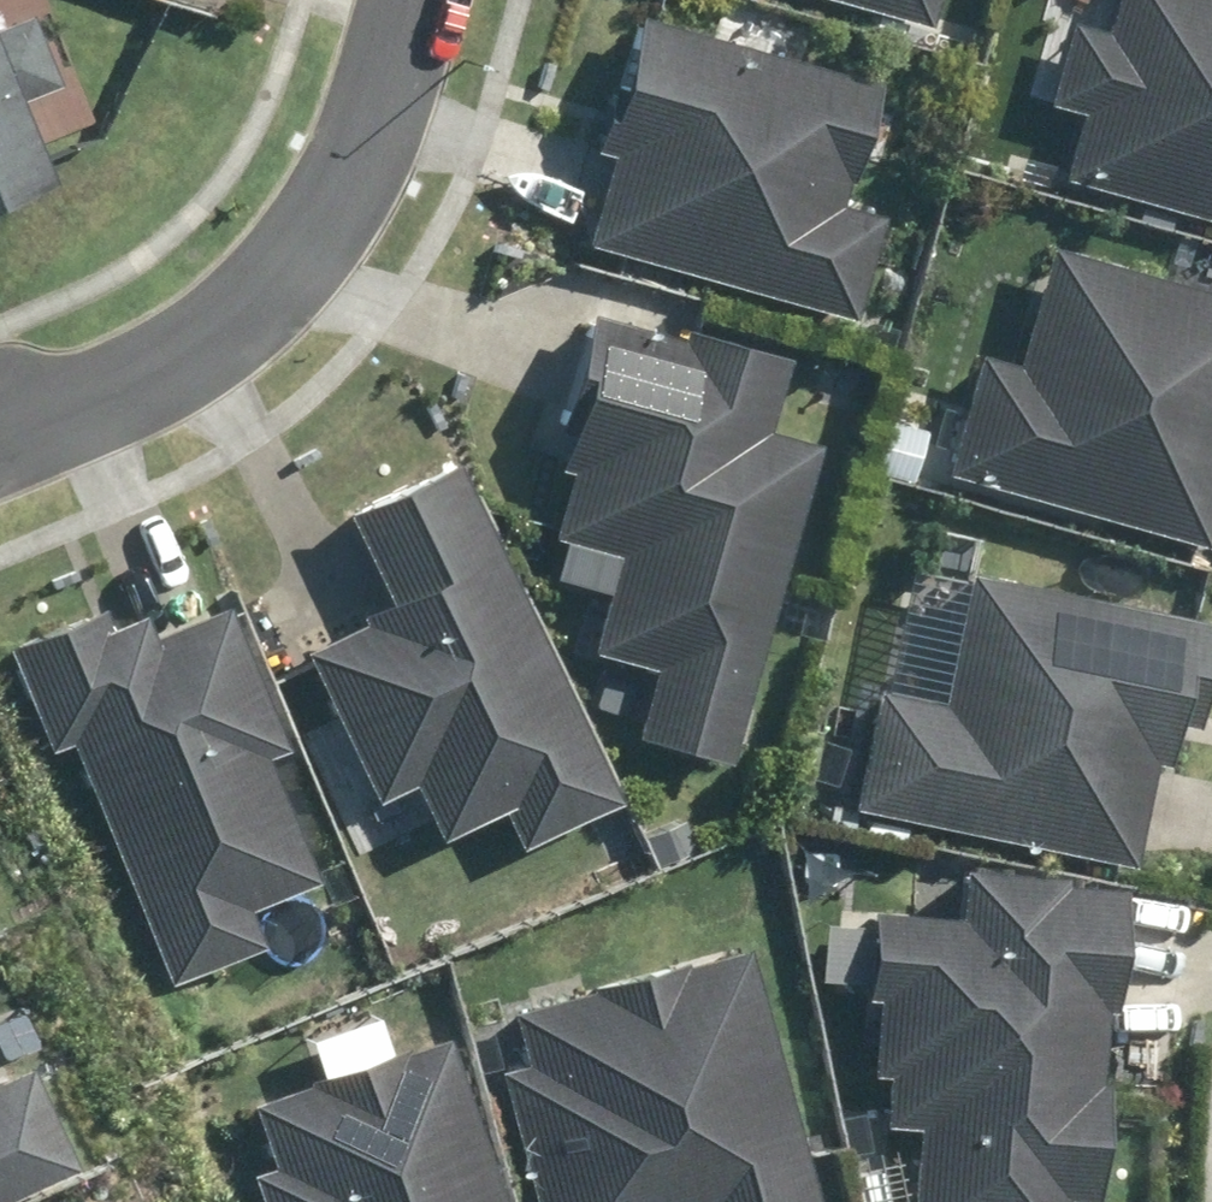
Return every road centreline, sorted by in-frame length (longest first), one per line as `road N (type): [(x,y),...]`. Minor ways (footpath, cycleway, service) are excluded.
road 1 (residential): [(395,0),(332,185),(224,303),(0,405)]

